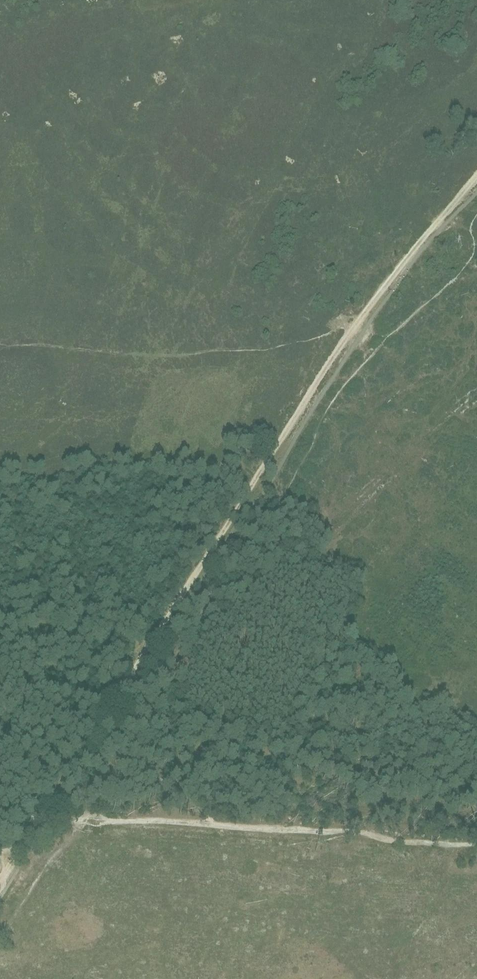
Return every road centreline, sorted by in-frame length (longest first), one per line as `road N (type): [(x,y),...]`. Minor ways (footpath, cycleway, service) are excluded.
road 1 (track): [(476,176),(355,328),(37,821)]
road 2 (track): [(37,821),(174,822),(476,845)]

